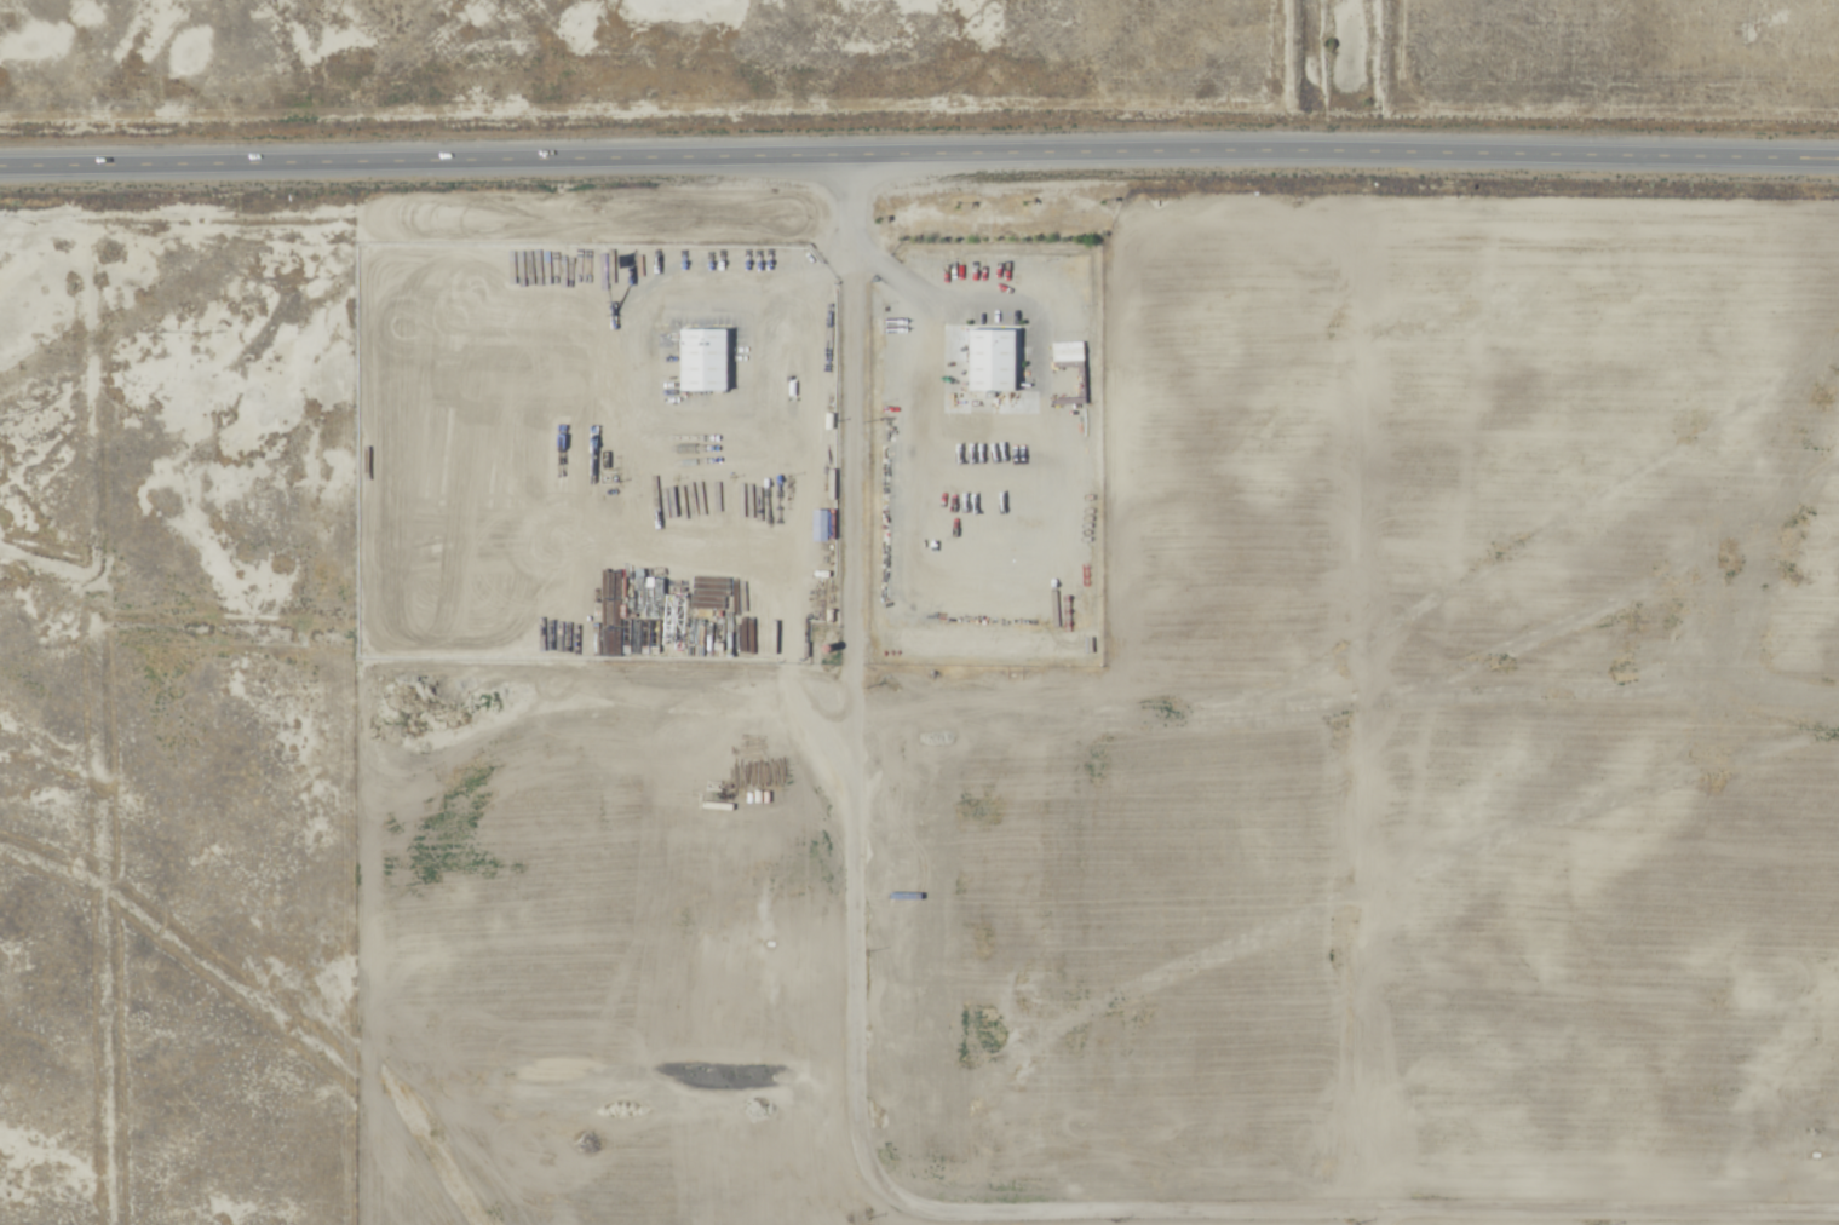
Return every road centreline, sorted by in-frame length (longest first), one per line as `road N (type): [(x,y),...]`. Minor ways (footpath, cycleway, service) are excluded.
road 1 (primary): [(0,165),(1287,150),(1838,160)]

